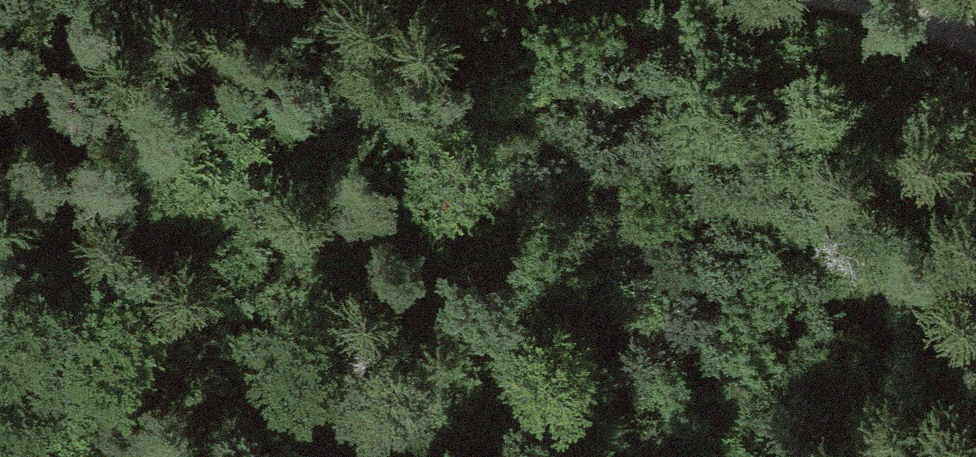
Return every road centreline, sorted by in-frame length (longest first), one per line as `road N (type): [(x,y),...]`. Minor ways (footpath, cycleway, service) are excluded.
road 1 (track): [(288,0),(423,140),(773,456)]
road 2 (track): [(975,40),(855,0)]

